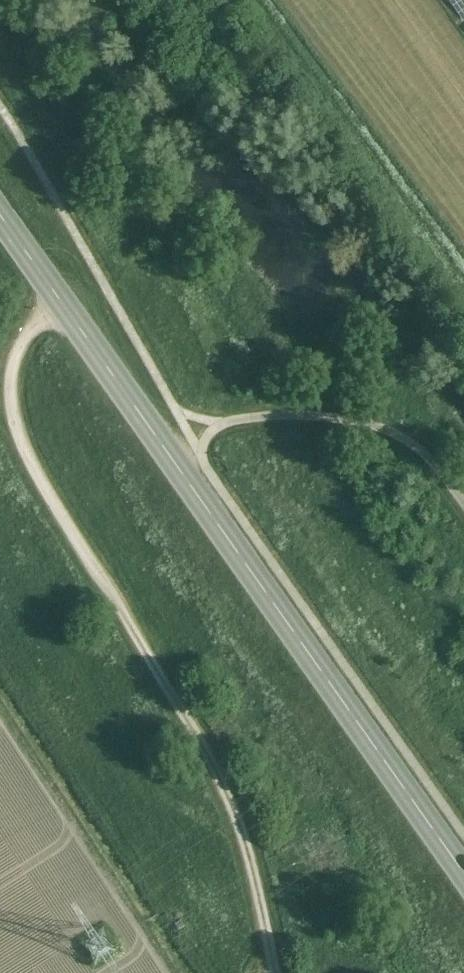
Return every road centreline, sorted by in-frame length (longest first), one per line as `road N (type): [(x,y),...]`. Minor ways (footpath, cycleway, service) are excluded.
road 1 (tertiary): [(463,874),(0,215)]
road 2 (track): [(60,301),(14,347),(6,372),(9,402),(25,446),(232,799),(275,972)]

